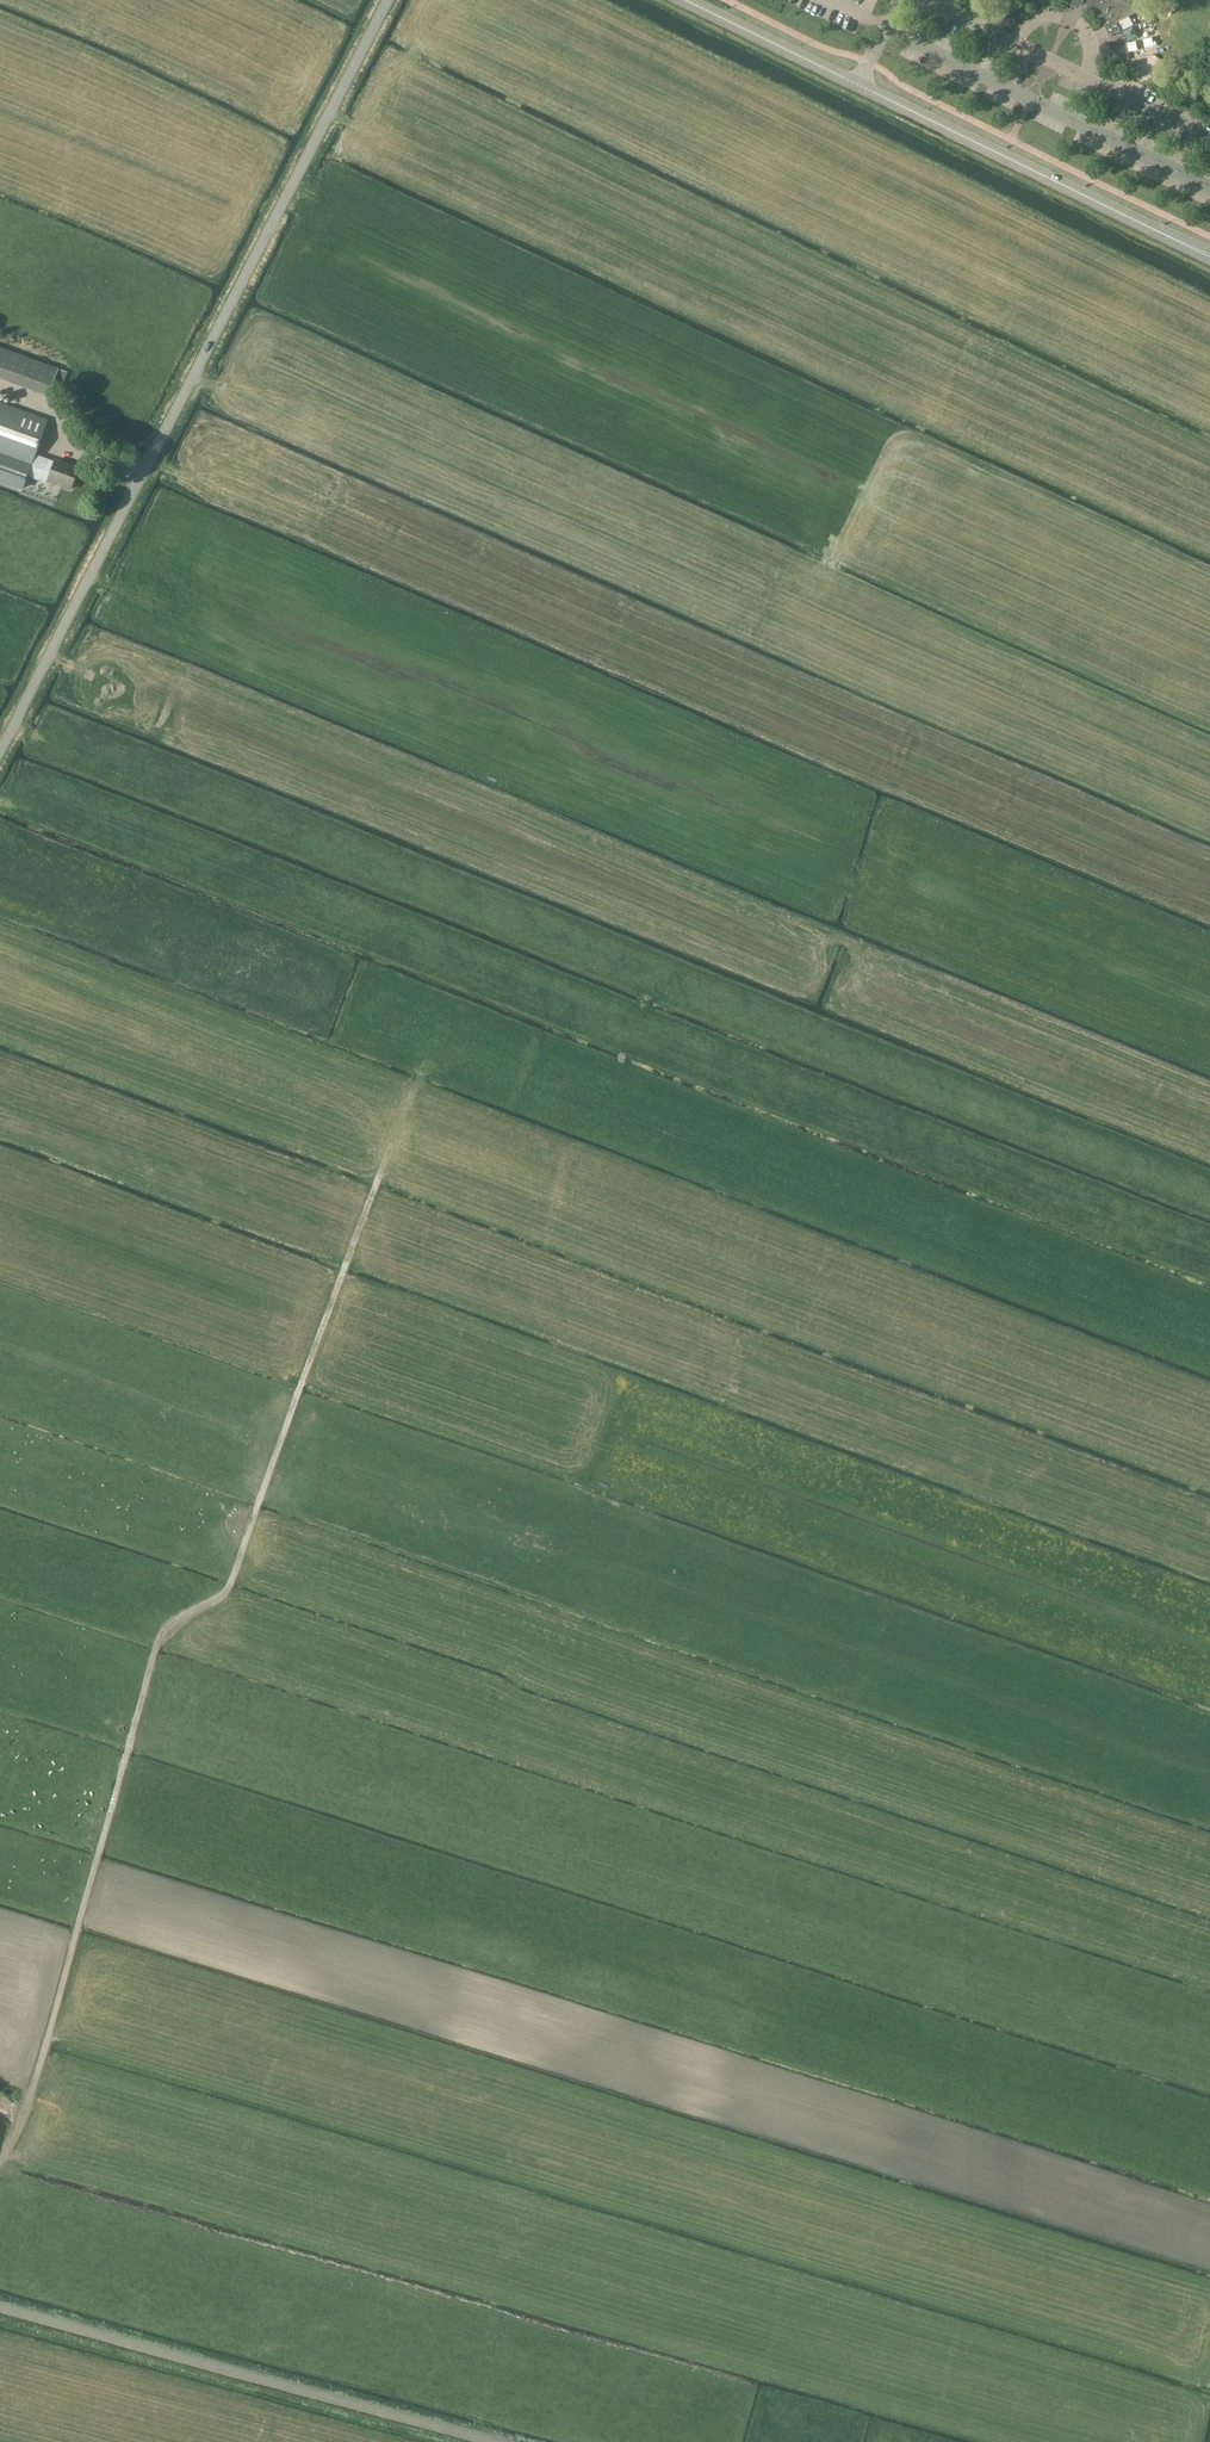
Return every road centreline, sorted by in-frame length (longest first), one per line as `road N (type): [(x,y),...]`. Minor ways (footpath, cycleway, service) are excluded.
road 1 (unclassified): [(0,716),(144,479),(389,0)]
road 2 (tertiary): [(683,0),(1209,257)]
road 3 (unclassified): [(494,2441),(0,2307)]

